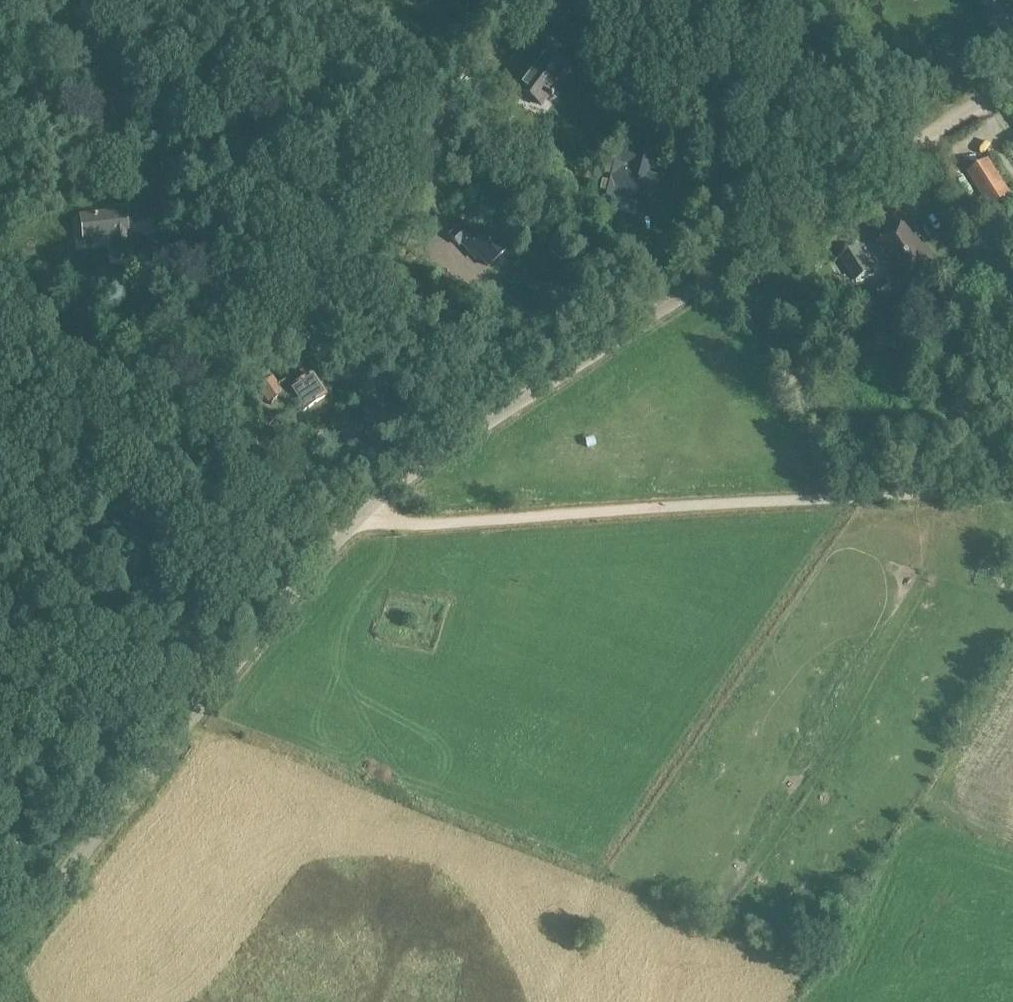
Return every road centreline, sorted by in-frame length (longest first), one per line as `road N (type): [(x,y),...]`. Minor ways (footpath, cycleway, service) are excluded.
road 1 (unclassified): [(0,952),(366,509),(1012,78)]
road 2 (track): [(1012,490),(403,527),(366,509)]
road 3 (track): [(655,314),(276,0)]
road 4 (track): [(886,163),(769,19),(743,0)]

